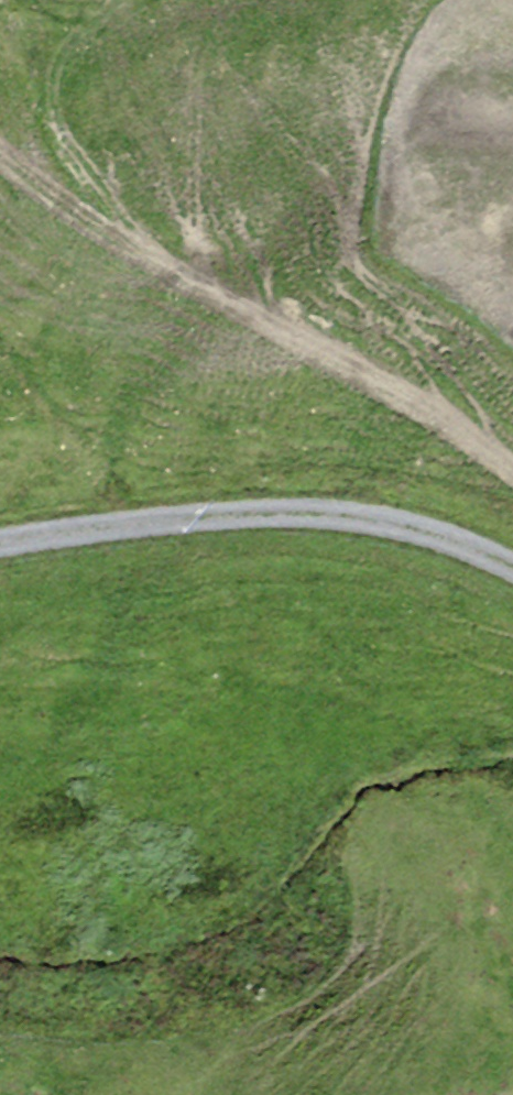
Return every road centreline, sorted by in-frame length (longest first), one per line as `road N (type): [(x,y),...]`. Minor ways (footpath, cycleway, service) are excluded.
road 1 (track): [(0,154),(393,387),(512,471)]
road 2 (track): [(0,553),(309,509),(512,569)]

